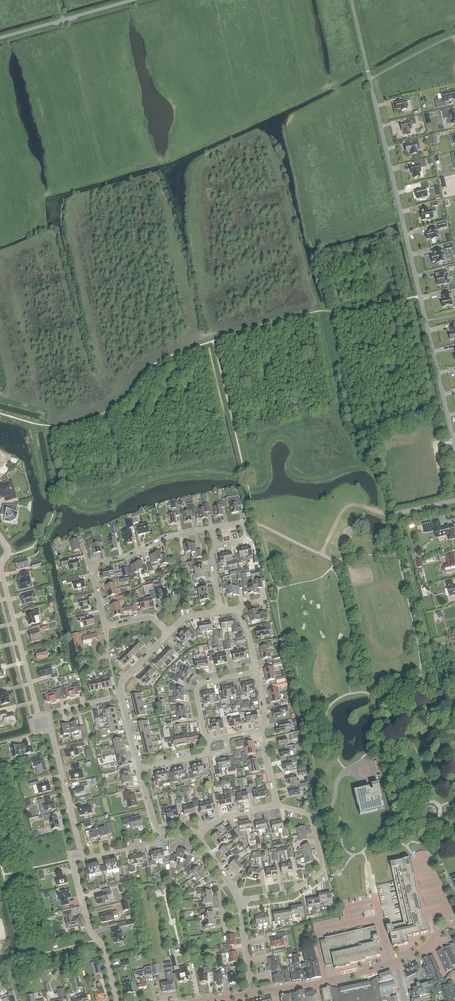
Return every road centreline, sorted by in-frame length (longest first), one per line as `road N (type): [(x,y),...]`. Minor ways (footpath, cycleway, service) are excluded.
road 1 (unclassified): [(454,449),(351,0)]
road 2 (residential): [(39,717),(1,571),(9,550),(0,536)]
road 3 (residential): [(106,627),(94,567),(166,538),(212,530)]
road 4 (residential): [(239,901),(288,893),(322,871),(311,818),(277,806)]
road 5 (residential): [(117,1000),(104,948),(88,925),(77,856)]
road 6 (residential): [(77,856),(52,732),(39,717)]

